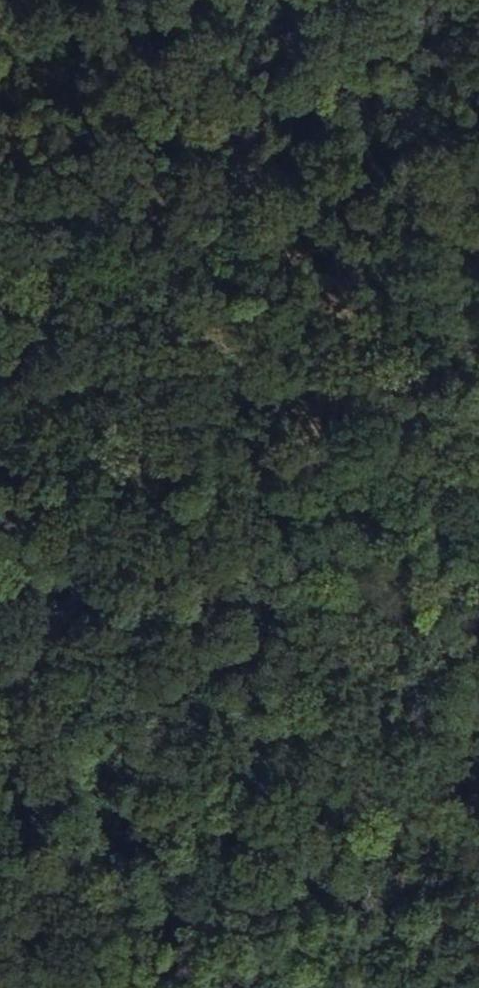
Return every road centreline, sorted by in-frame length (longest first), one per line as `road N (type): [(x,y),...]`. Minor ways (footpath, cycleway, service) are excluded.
road 1 (track): [(233,987),(478,623)]

